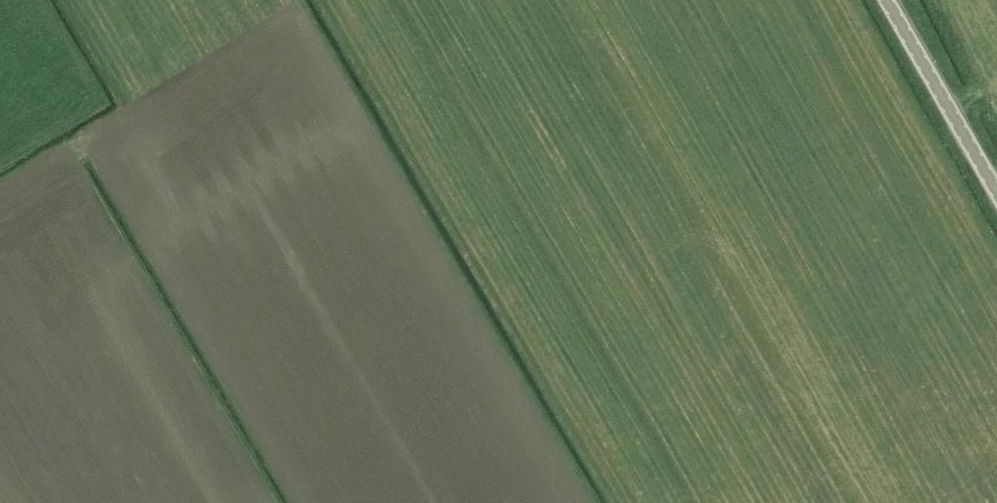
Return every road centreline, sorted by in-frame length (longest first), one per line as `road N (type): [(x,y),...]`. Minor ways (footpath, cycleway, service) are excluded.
road 1 (unclassified): [(996,201),(882,0)]

